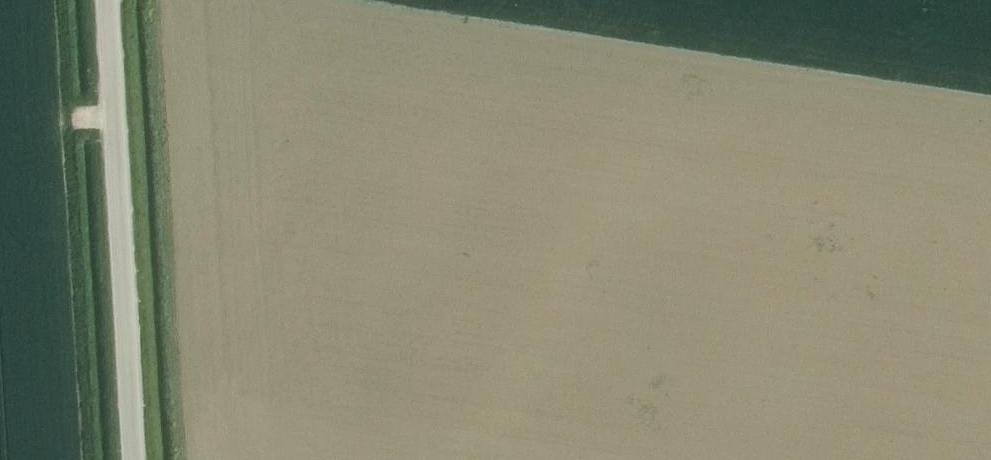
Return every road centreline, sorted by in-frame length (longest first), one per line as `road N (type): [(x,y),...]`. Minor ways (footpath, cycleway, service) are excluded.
road 1 (unclassified): [(134,459),(107,0)]

